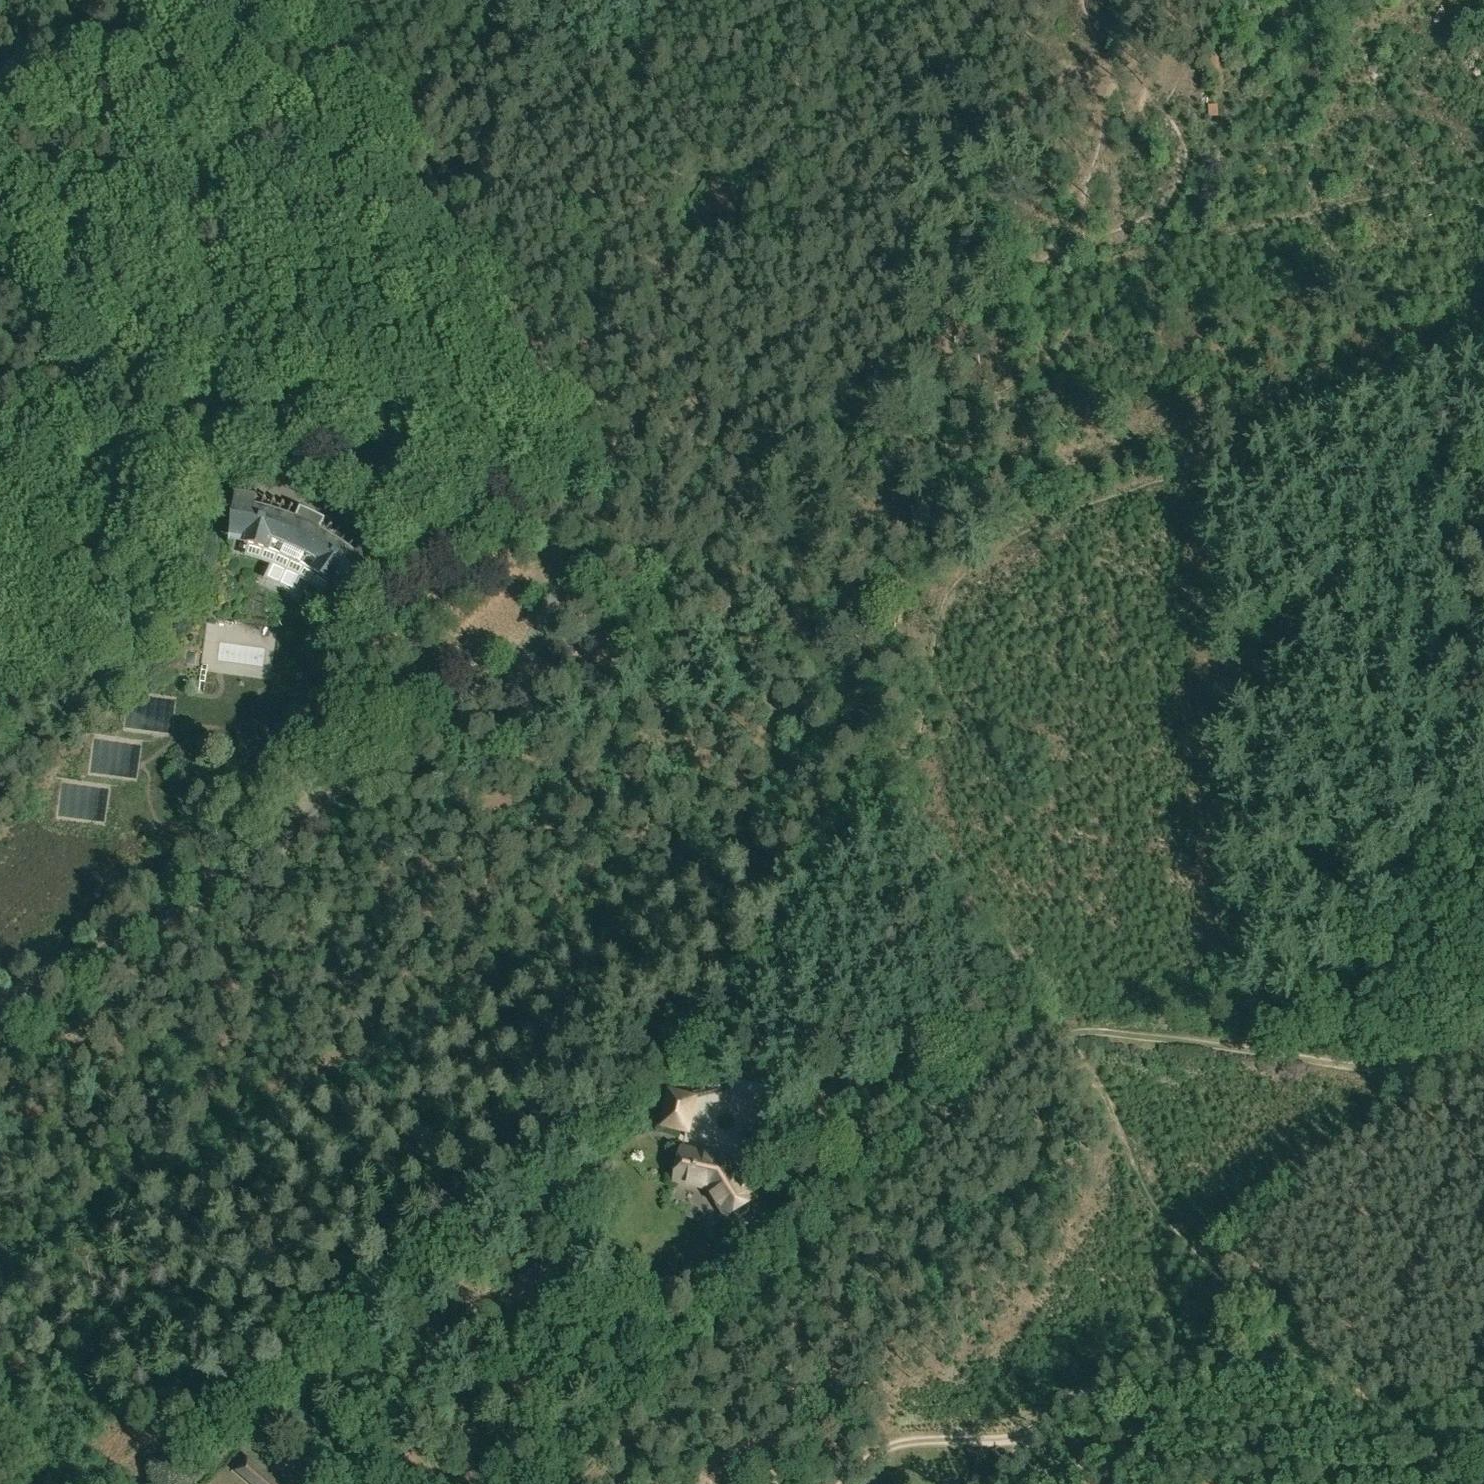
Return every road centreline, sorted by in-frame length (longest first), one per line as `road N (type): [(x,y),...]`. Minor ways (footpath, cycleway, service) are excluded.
road 1 (track): [(1460,1483),(1333,1374),(1284,1352)]

